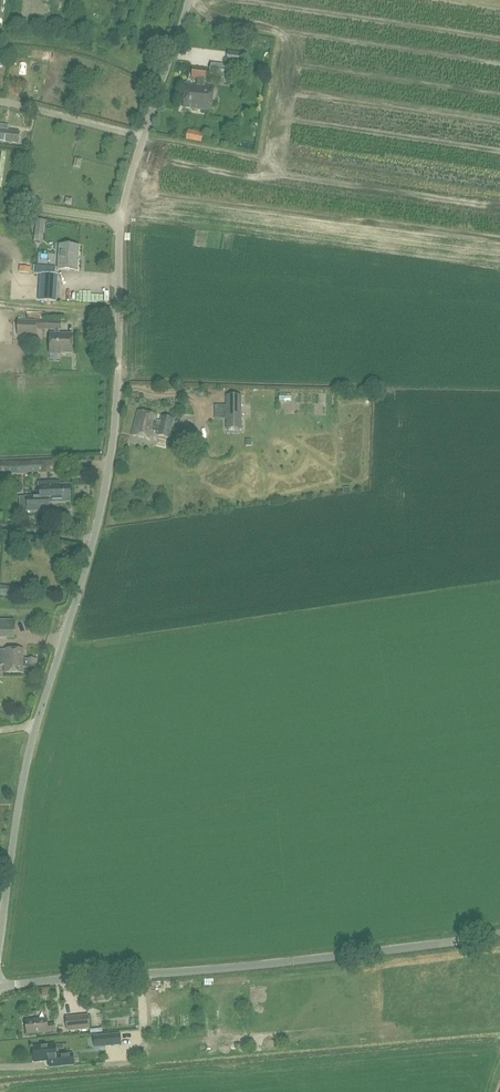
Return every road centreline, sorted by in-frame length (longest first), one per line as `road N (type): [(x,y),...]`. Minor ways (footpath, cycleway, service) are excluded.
road 1 (unclassified): [(0,935),(23,771),(102,512),(117,398),(120,221),(186,0)]
road 2 (unclassified): [(0,987),(499,931)]

